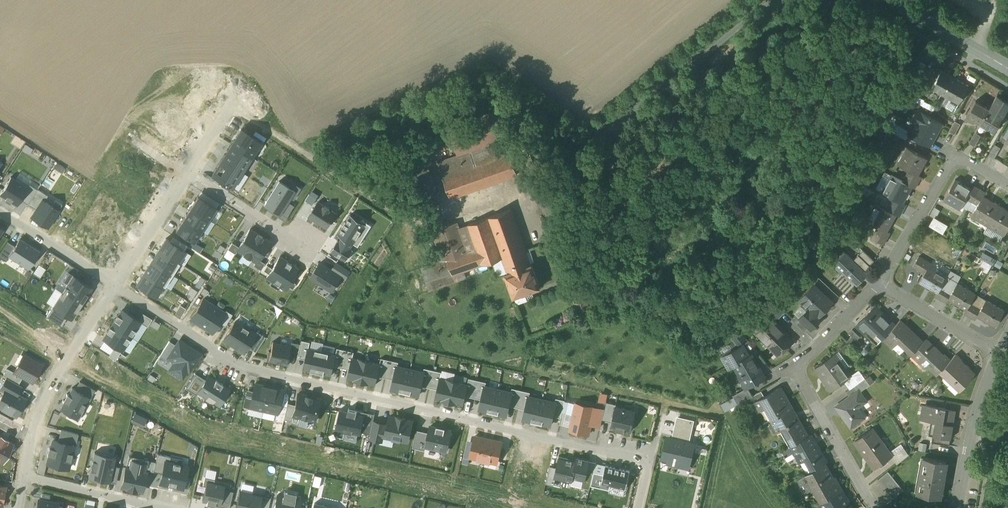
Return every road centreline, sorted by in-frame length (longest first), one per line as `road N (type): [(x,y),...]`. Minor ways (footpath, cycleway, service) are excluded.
road 1 (residential): [(638,507),(643,460),(250,371),(113,283)]
road 2 (residential): [(882,507),(797,382),(879,283)]
road 3 (residential): [(879,283),(957,163),(1007,189)]
road 4 (residential): [(113,283),(60,368),(31,438)]
road 5 (residential): [(31,438),(24,477),(156,507)]
road 6 (residential): [(956,507),(996,356)]
road 7 (residential): [(307,250),(183,172)]
road 8 (residential): [(879,283),(996,356)]
road 9 (secondary): [(1007,68),(889,0)]
road 10 (residential): [(0,211),(113,283)]
road 11 (residential): [(183,172),(113,283)]

